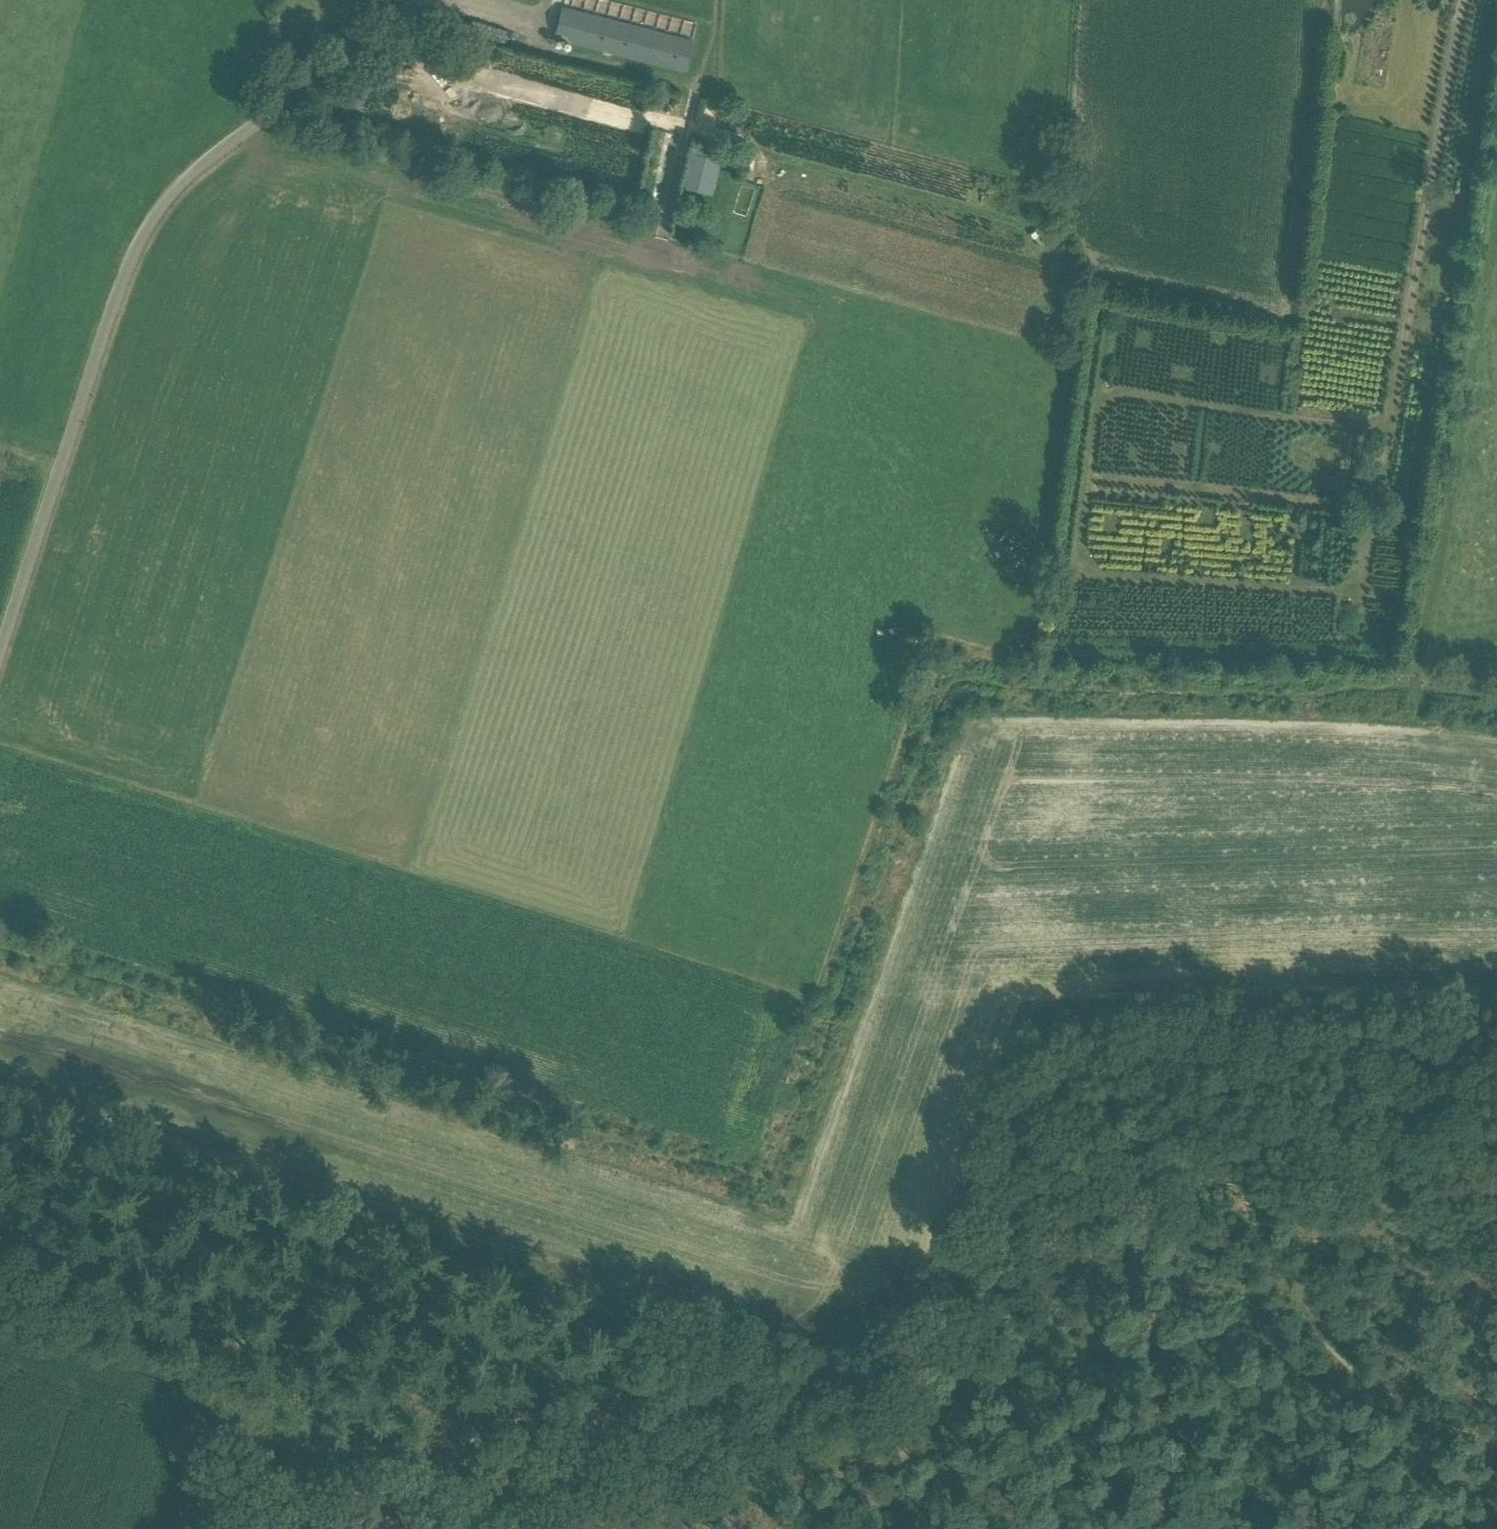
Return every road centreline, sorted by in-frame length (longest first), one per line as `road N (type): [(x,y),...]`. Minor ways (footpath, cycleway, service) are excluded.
road 1 (unclassified): [(0,644),(125,272),(150,222),(190,174),(412,0)]
road 2 (track): [(261,1441),(283,1448),(449,1446),(487,1426),(719,1372),(768,1328)]
road 3 (track): [(0,1294),(190,1352),(211,1364),(235,1430),(261,1441)]
road 4 (track): [(1134,1350),(1185,1528)]

